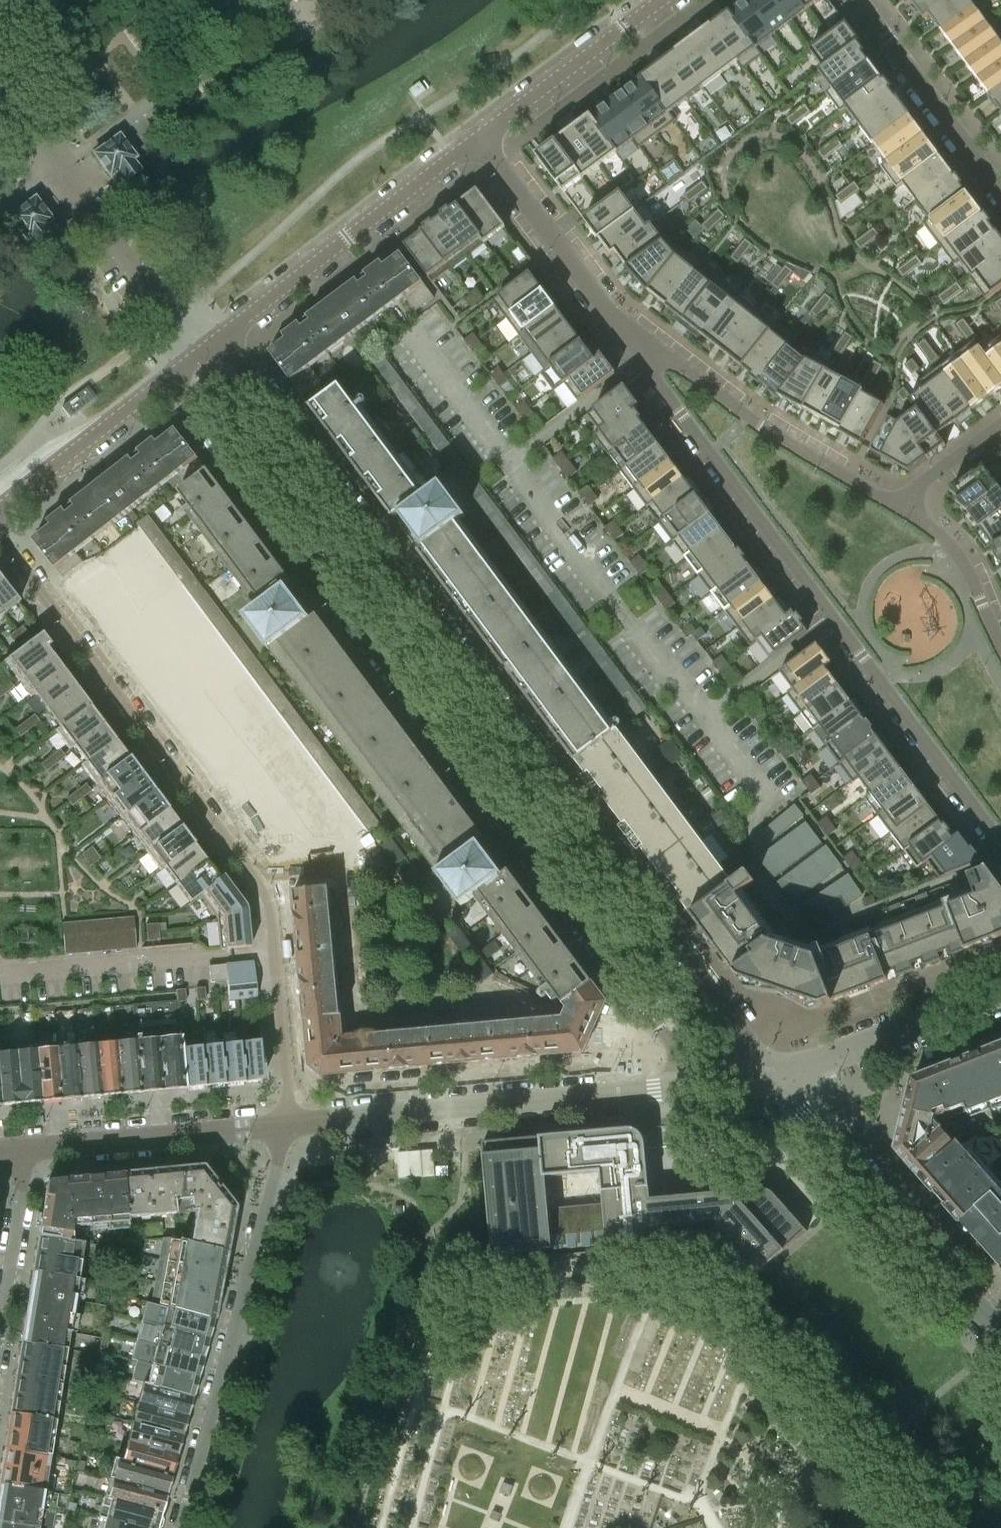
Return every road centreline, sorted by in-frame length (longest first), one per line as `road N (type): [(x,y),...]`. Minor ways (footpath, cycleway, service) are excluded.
road 1 (residential): [(776,1078),(223,335)]
road 2 (residential): [(172,376),(703,1086)]
road 3 (residential): [(0,539),(266,888),(285,1125)]
road 4 (residential): [(643,361),(1000,842)]
road 5 (residential): [(285,1125),(703,1086)]
road 6 (residential): [(180,1527),(285,1125)]
road 7 (residential): [(1000,1334),(776,1078)]
road 8 (residential): [(223,335),(480,138)]
road 9 (residential): [(903,502),(658,355),(643,361)]
road 10 (residential): [(643,361),(480,138)]
road 11 (residential): [(27,1149),(285,1125)]
road 12 (residential): [(776,1078),(1000,992)]
road 13 (residential): [(1000,192),(859,0)]
road 14 (residential): [(480,138),(660,0)]
road 15 (residential): [(0,510),(172,376)]
road 16 (residential): [(27,1149),(0,1324)]
road 17 (residential): [(1000,636),(965,563),(903,502)]
road 18 (residential): [(903,502),(1000,427)]

